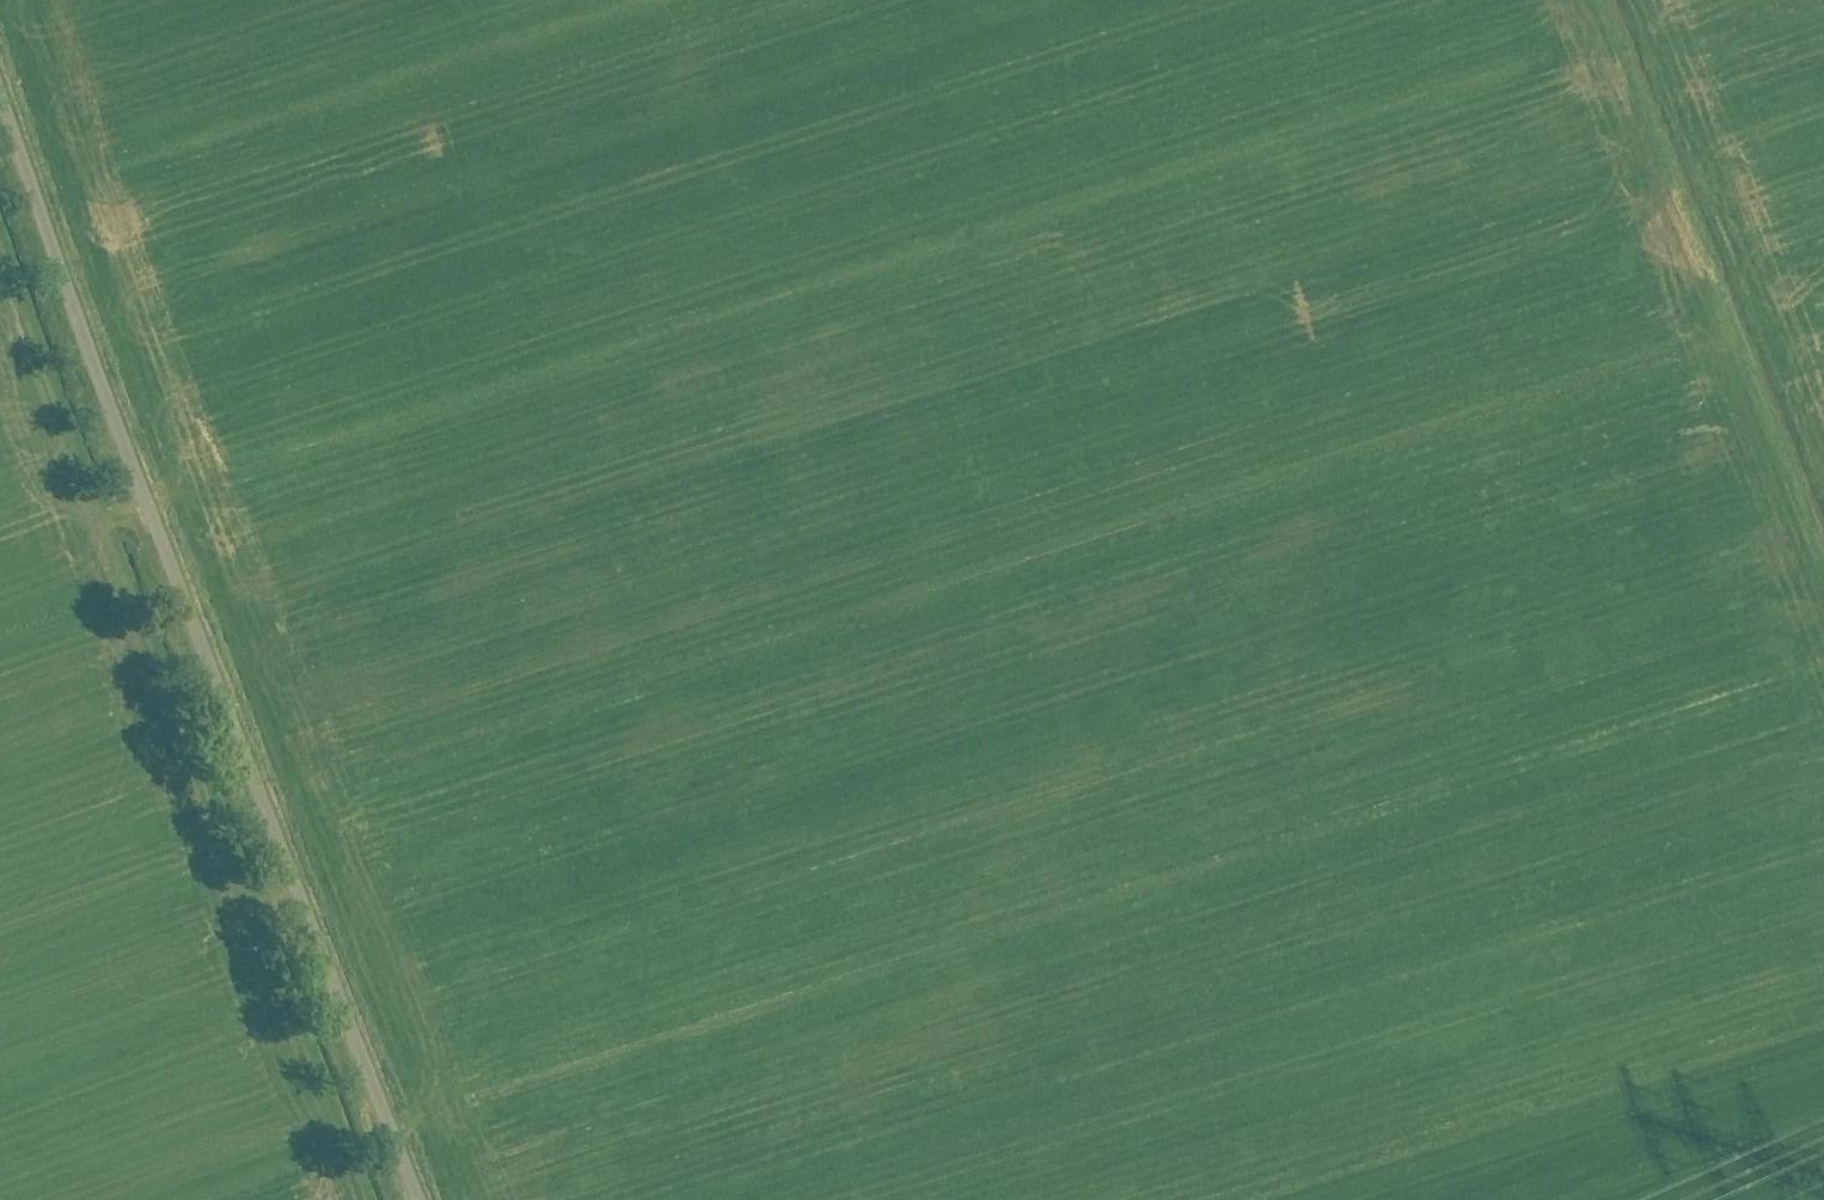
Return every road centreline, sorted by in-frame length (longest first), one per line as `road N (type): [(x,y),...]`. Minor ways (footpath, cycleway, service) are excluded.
road 1 (unclassified): [(406,1199),(221,729),(0,116)]

